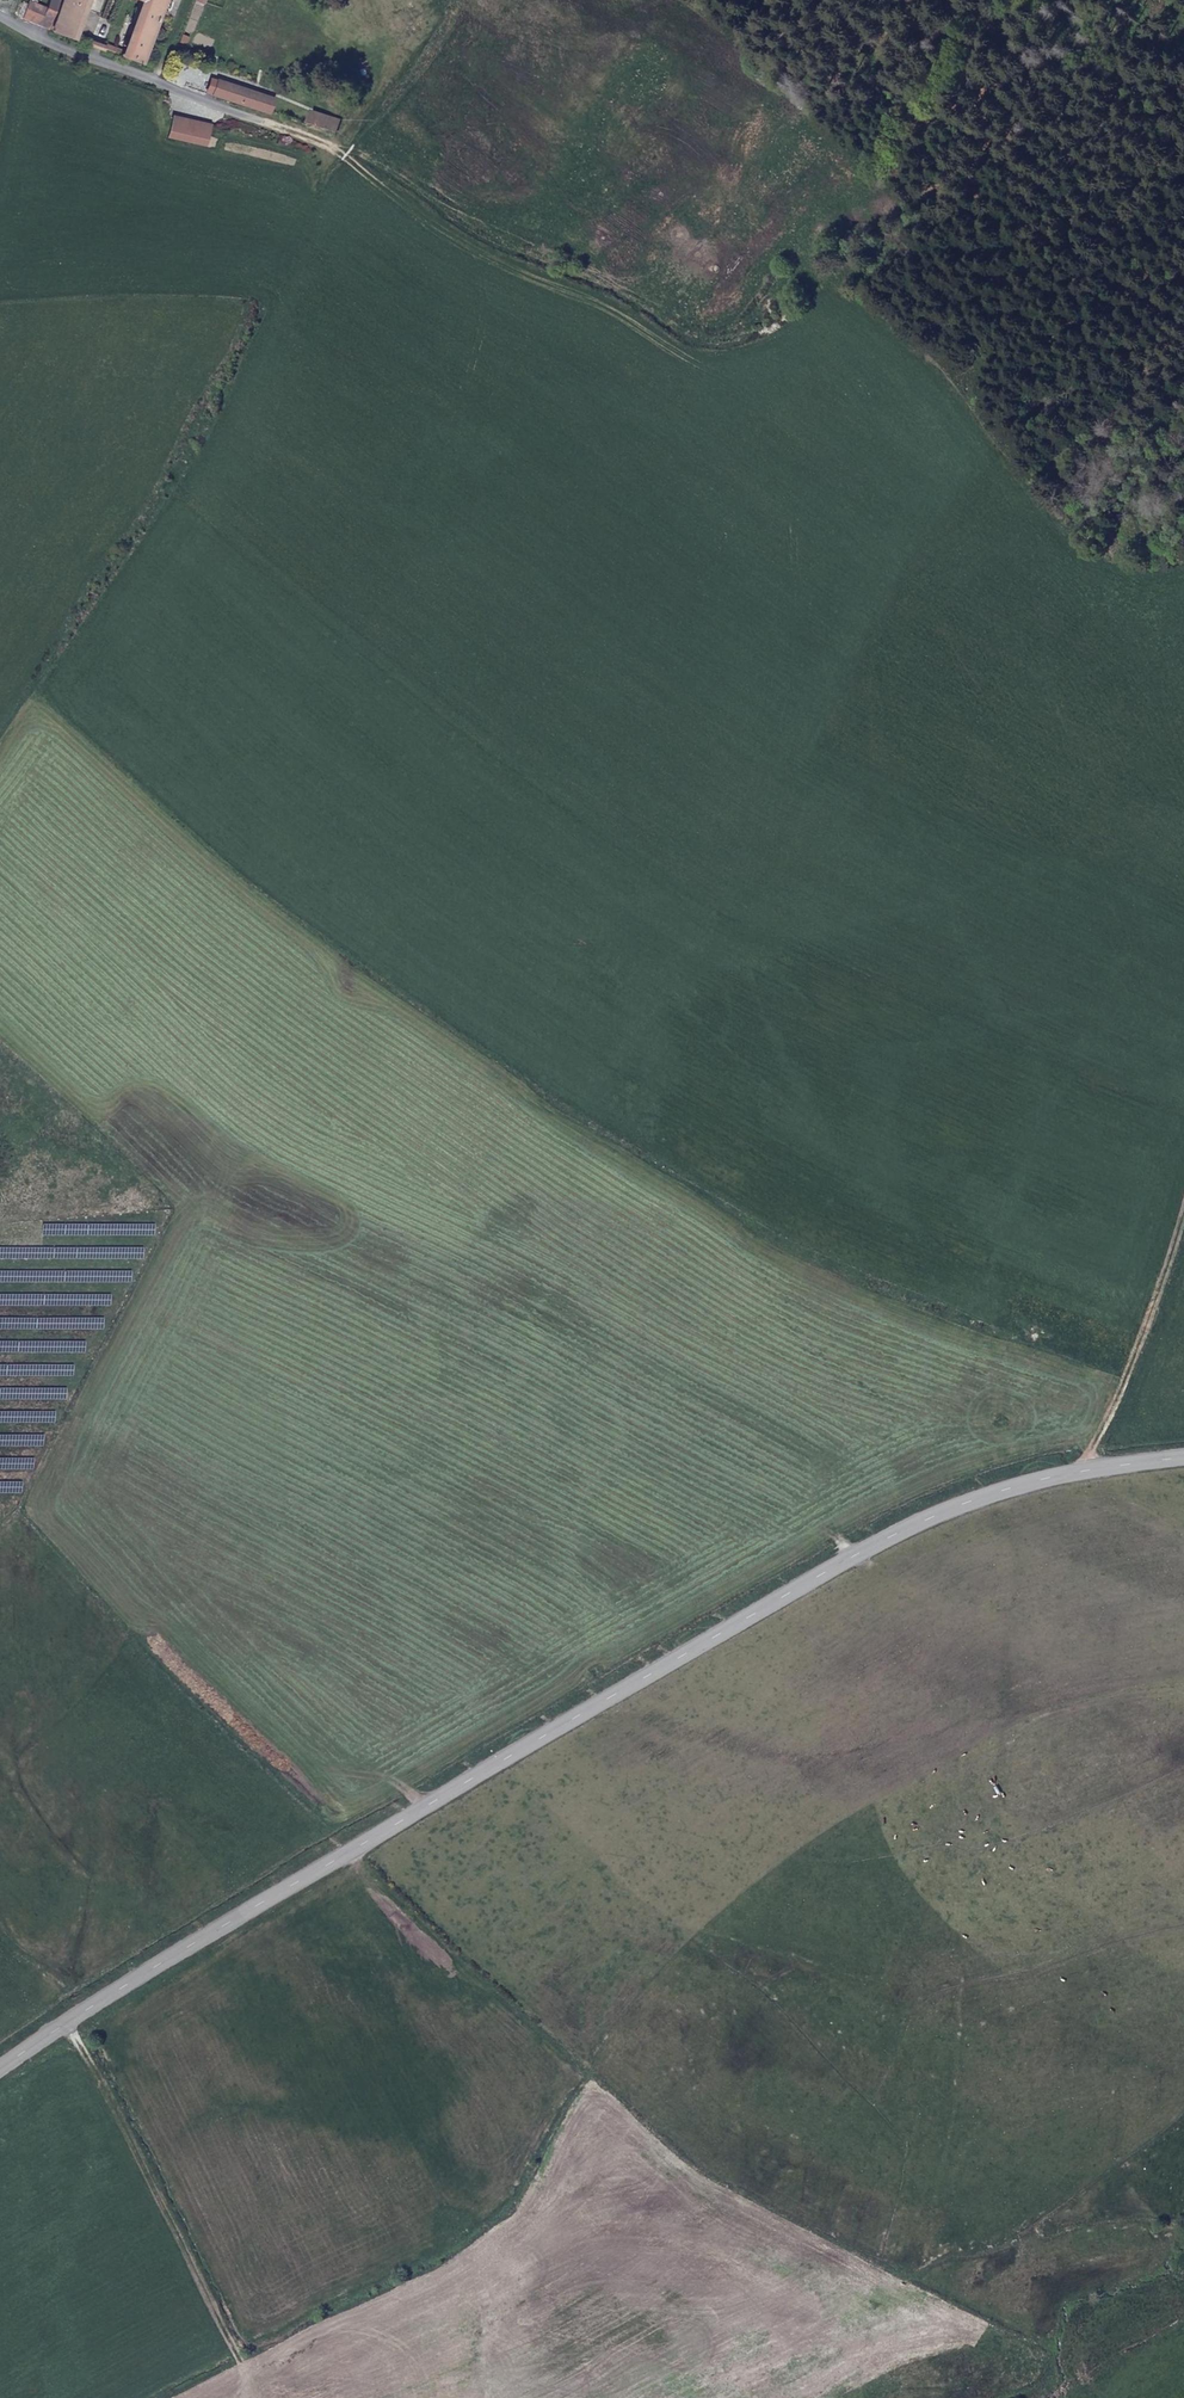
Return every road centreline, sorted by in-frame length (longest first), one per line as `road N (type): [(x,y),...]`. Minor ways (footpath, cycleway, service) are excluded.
road 1 (tertiary): [(0,2067),(132,1978),(879,1540),(997,1492),(1083,1469),(1183,1460)]
road 2 (residential): [(0,15),(157,81)]

